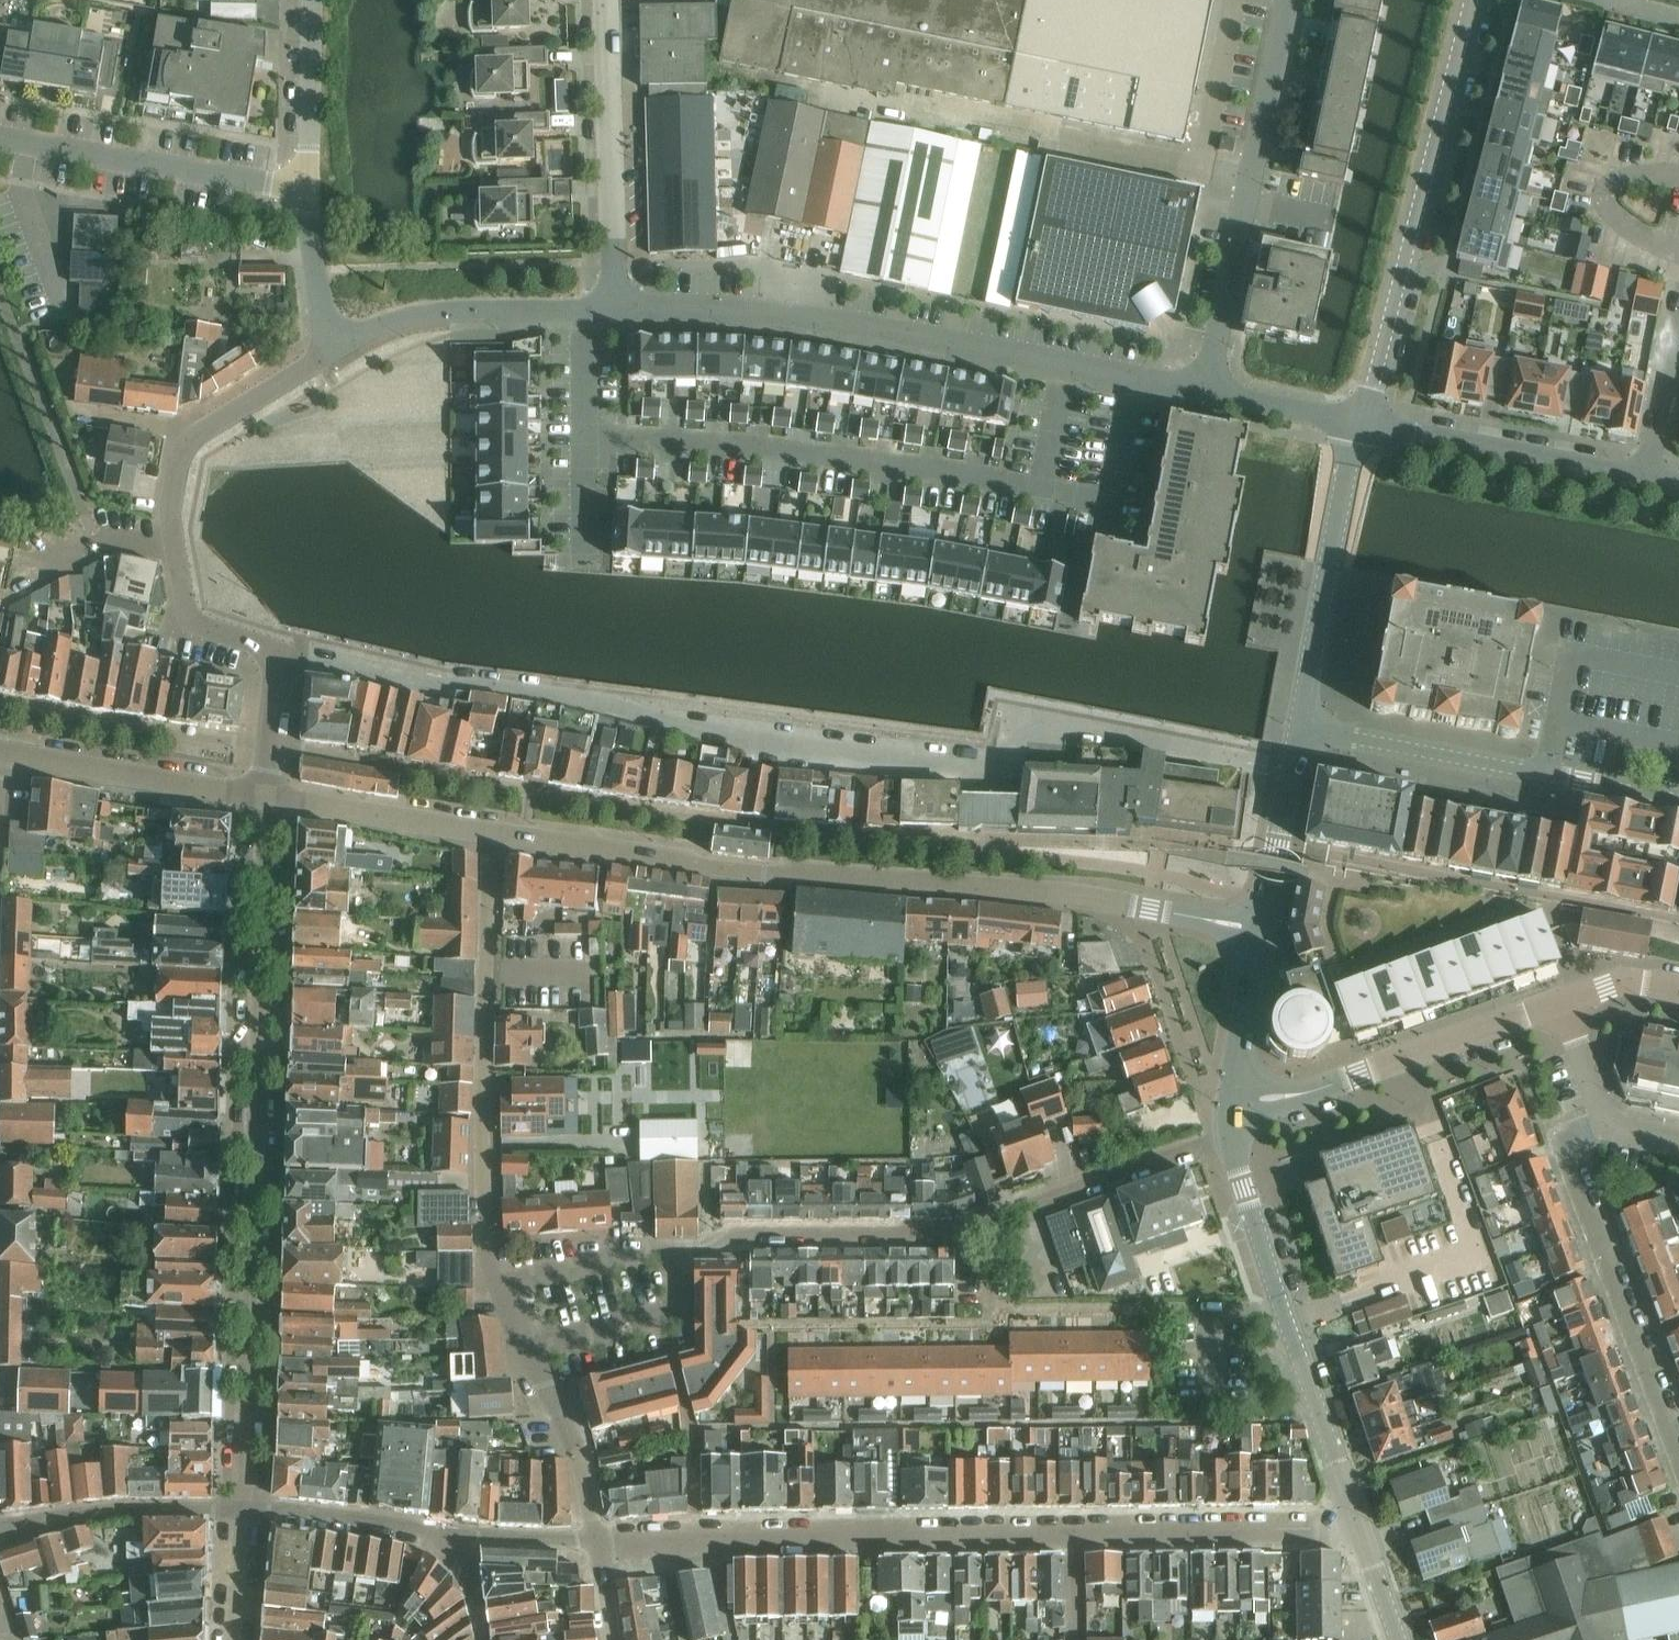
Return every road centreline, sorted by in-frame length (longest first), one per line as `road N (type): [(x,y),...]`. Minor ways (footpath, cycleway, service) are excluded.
road 1 (residential): [(272,746),(778,829),(1120,867),(1267,903)]
road 2 (residential): [(242,1514),(269,799)]
road 3 (secondary): [(1148,910),(713,866),(492,834)]
road 4 (residential): [(614,307),(794,314),(1204,391)]
road 5 (residential): [(675,1249),(736,1237),(966,1232),(1233,1145)]
road 6 (residential): [(272,746),(270,659),(187,614),(170,504),(193,439),(337,349)]
road 7 (residential): [(1678,1449),(1571,1164),(1572,1139),(1601,1113),(1559,1005)]
road 8 (residential): [(598,1547),(1076,1533)]
road 9 (residential): [(492,834),(485,1176),(490,1248),(503,1286)]
road 10 (tertiary): [(1361,422),(1471,0)]
road 11 (unclassified): [(1204,391),(1288,0)]
road 12 (secondary): [(1356,1521),(1233,1145)]
road 13 (residential): [(1678,799),(1299,728)]
road 14 (tertiary): [(1559,1005),(1313,1091),(1236,1098)]
road 15 (residential): [(1361,422),(1678,483)]
road 16 (tertiary): [(1299,728),(1361,422)]
road 17 (residential): [(307,191),(0,139)]
road 18 (residential): [(614,307),(606,0)]
road 19 (residential): [(337,349),(417,313),(614,307)]
road 20 (residential): [(1076,1533),(1356,1521)]
road 21 (residential): [(0,701),(272,746)]
road 22 (secondary): [(0,754),(269,799)]
road 23 (residential): [(0,1528),(93,1514),(242,1514)]
road 24 (secondary): [(492,834),(269,799)]
road 25 (residential): [(465,1539),(242,1514)]
road 26 (residential): [(527,1354),(676,1314),(683,1306),(675,1249)]
road 27 (residential): [(598,1547),(578,1456),(527,1354)]
road 28 (residential): [(307,191),(311,0)]
road 29 (tertiary): [(1267,903),(1299,728)]
road 30 (residential): [(503,1286),(675,1249)]
road 31 (secondary): [(1236,1098),(1260,930)]
road 32 (residential): [(337,349),(319,298),(307,191)]
road 33 (residential): [(1204,391),(1361,422)]
road 34 (residential): [(465,1539),(598,1547)]
road 35 (residential): [(237,1639),(242,1514)]
road 36 (secondary): [(1396,1639),(1356,1521)]
road 37 (tertiary): [(1678,990),(1627,984),(1559,1005)]

